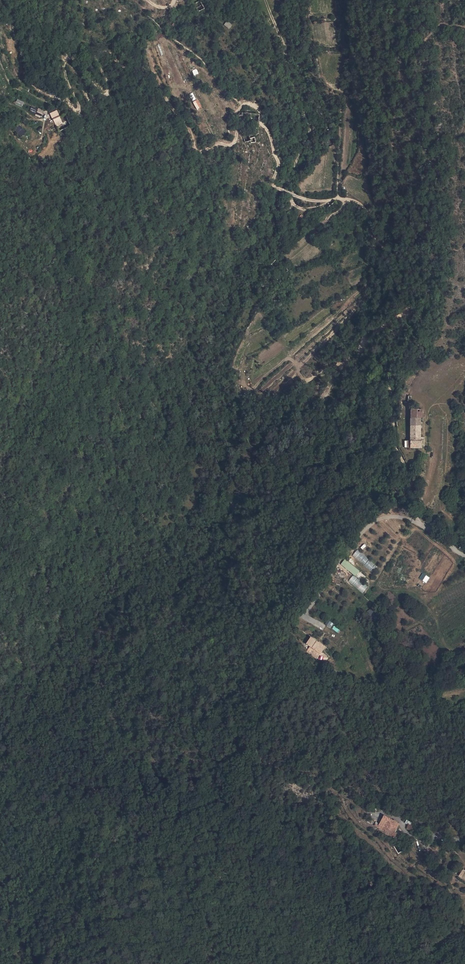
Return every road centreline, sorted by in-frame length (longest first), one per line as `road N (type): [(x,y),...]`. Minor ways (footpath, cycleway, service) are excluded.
road 1 (track): [(278,185),(269,134),(255,107),(238,100),(237,134),(203,152),(174,101),(110,55),(108,97),(71,52),(83,112),(43,88)]
road 2 (track): [(345,196),(369,211),(390,280),(369,327),(403,311),(407,319),(390,373),(396,455),(418,522)]
road 3 (track): [(341,197),(329,212),(303,209),(292,198),(305,140)]

